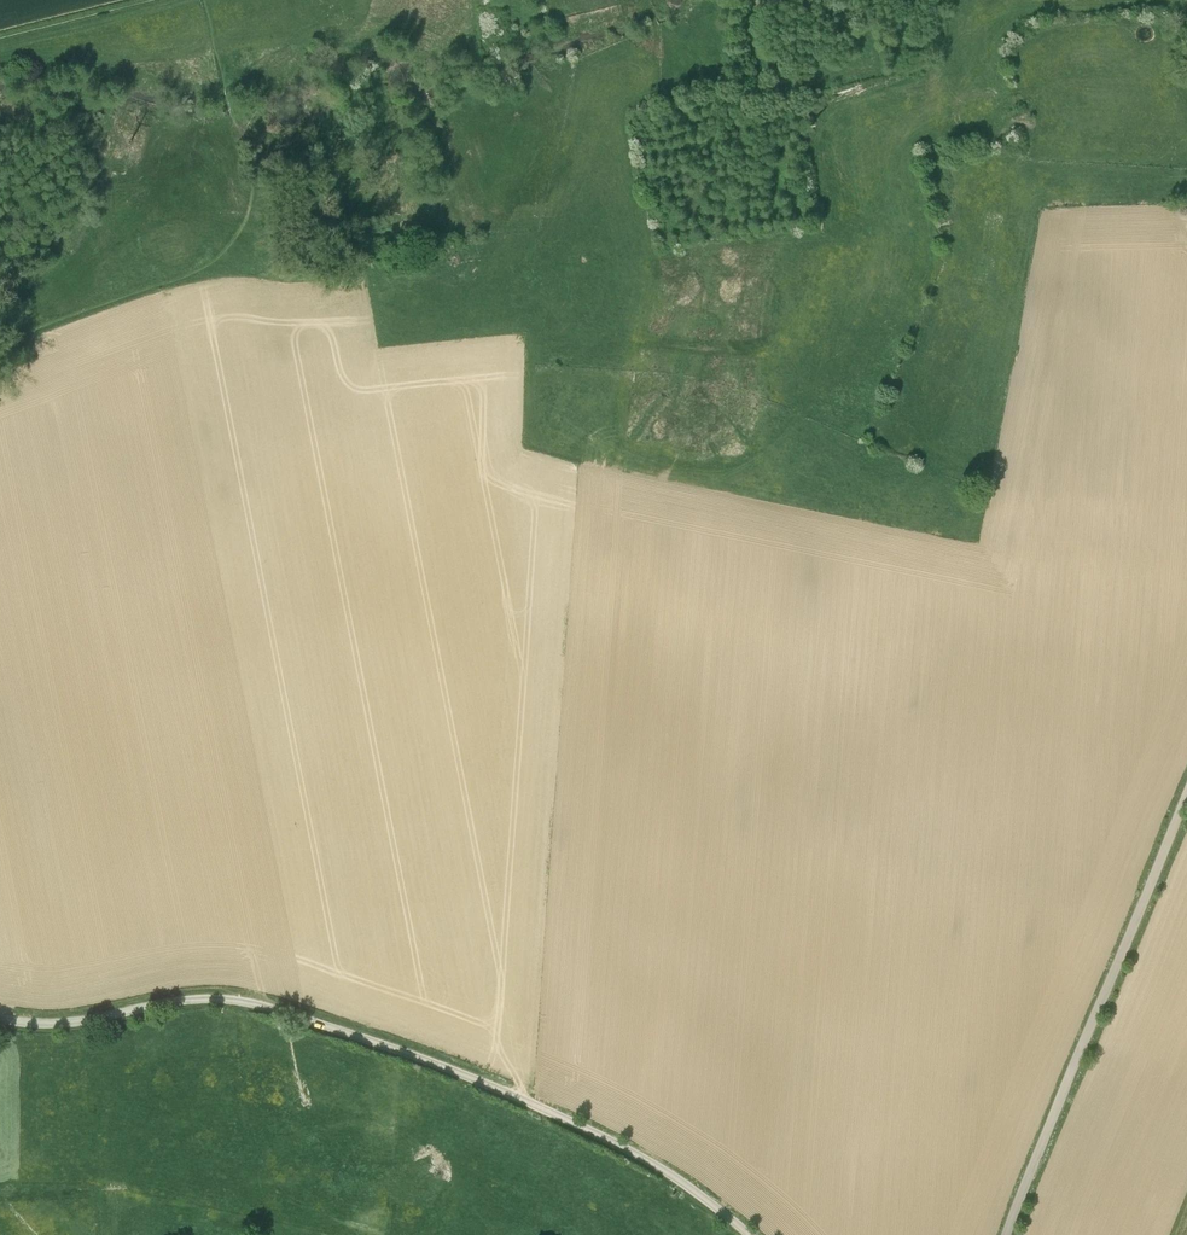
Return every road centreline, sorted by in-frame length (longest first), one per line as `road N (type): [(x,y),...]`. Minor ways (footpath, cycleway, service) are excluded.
road 1 (unclassified): [(749,1234),(653,1162),(515,1096),(257,1005),(187,1000),(62,1023),(0,1018)]
road 2 (track): [(1186,794),(1005,1234)]

